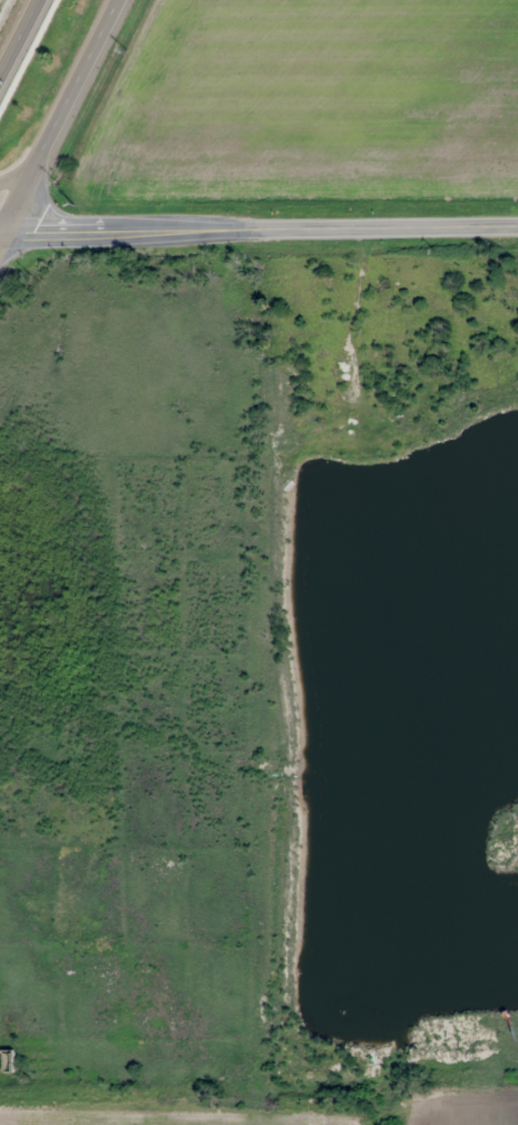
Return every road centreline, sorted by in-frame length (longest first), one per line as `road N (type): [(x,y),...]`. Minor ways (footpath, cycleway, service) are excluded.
road 1 (tertiary): [(0,237),(517,230)]
road 2 (secondary): [(0,237),(116,0)]

